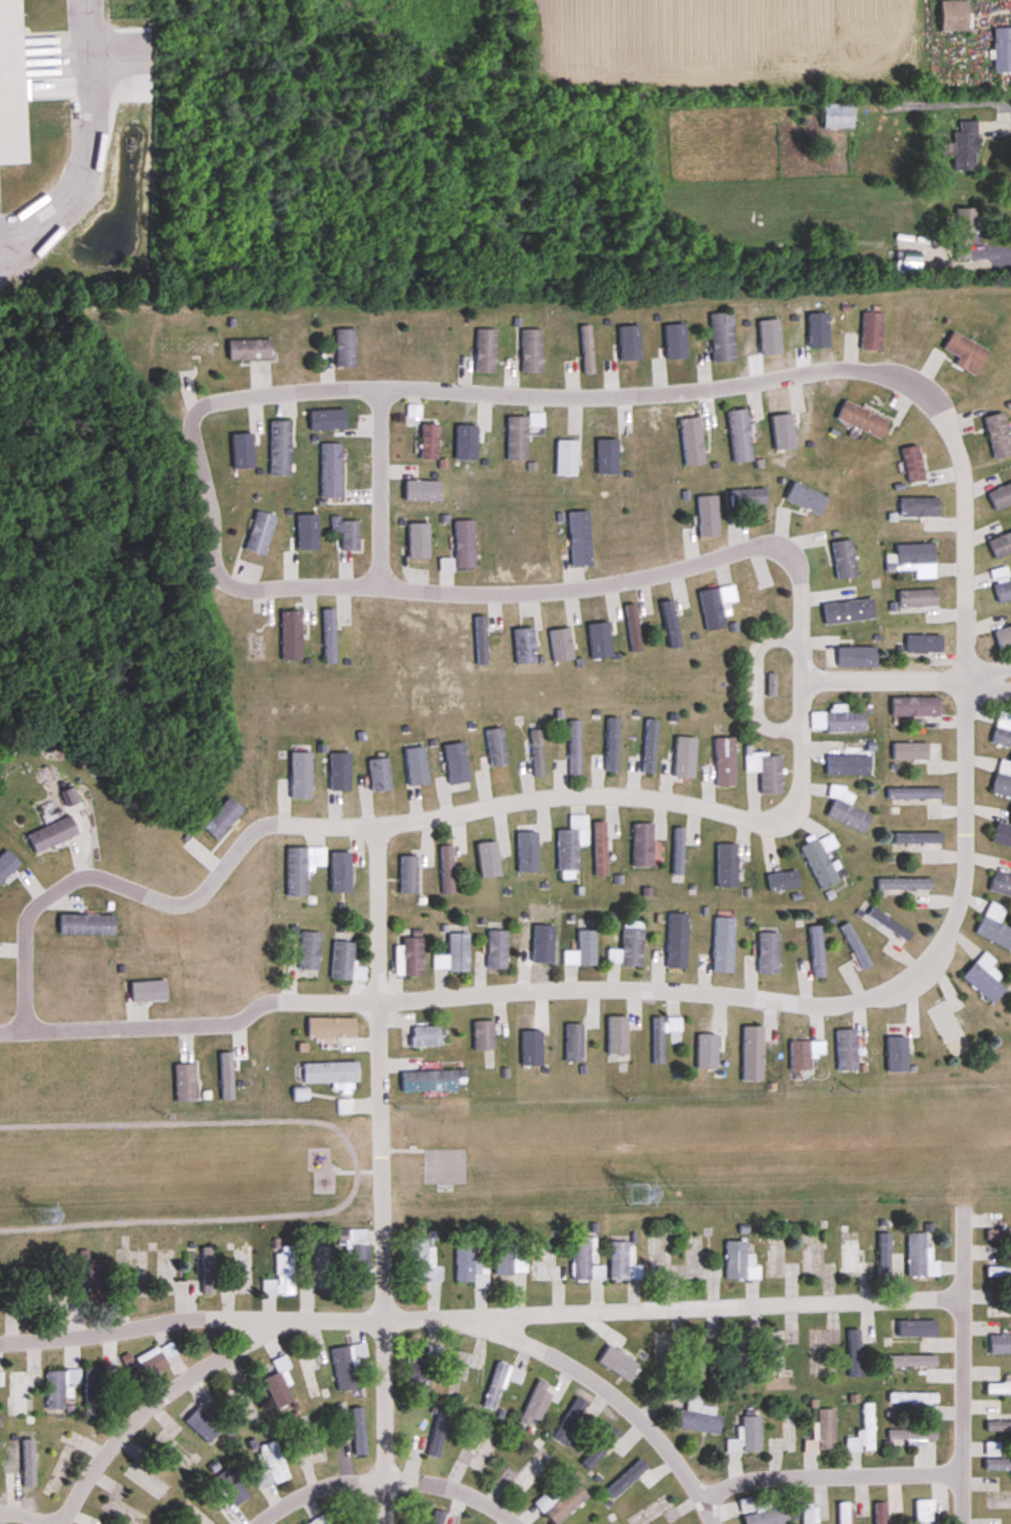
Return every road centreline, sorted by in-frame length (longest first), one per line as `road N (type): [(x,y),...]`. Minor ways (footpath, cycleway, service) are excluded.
road 1 (residential): [(0,1032),(237,1026),(266,1004),(378,1007),(559,989),(845,1003),(885,995),(919,981),(945,950),(963,876),(964,683)]
road 2 (residential): [(803,680),(801,789),(787,819),(755,821),(618,794),(556,795),(377,826),(271,823),(252,830),(192,903),(166,903),(80,875),(28,914),(25,1031)]
road 3 (residential): [(195,412),(228,398),(347,388),(620,397),(816,371),(893,377),(933,401),(962,471),(964,683)]
road 4 (residential): [(195,412),(191,432),(215,570),(237,589),(563,590),(771,546),(795,561),(800,575),(803,680)]
road 5 (residential): [(964,1299),(383,1318)]
road 6 (residential): [(383,1318),(377,826)]
road 7 (residential): [(383,1318),(495,1332),(578,1370),(652,1431),(714,1523)]
road 8 (residential): [(60,1523),(114,1442),(206,1363),(285,1325),(383,1318)]
road 9 (residential): [(383,1318),(168,1318),(0,1343)]
road 10 (residential): [(257,1523),(312,1492),(384,1477),(459,1490),(517,1523)]
road 11 (residential): [(962,1474),(752,1478),(699,1491)]
road 12 (residential): [(960,1523),(964,1299)]
road 13 (residential): [(385,1523),(383,1318)]
road 14 (residential): [(378,388),(379,586)]
road 15 (residential): [(802,640),(774,638),(751,664),(764,727),(802,729)]
road 16 (residential): [(964,683),(803,680)]

